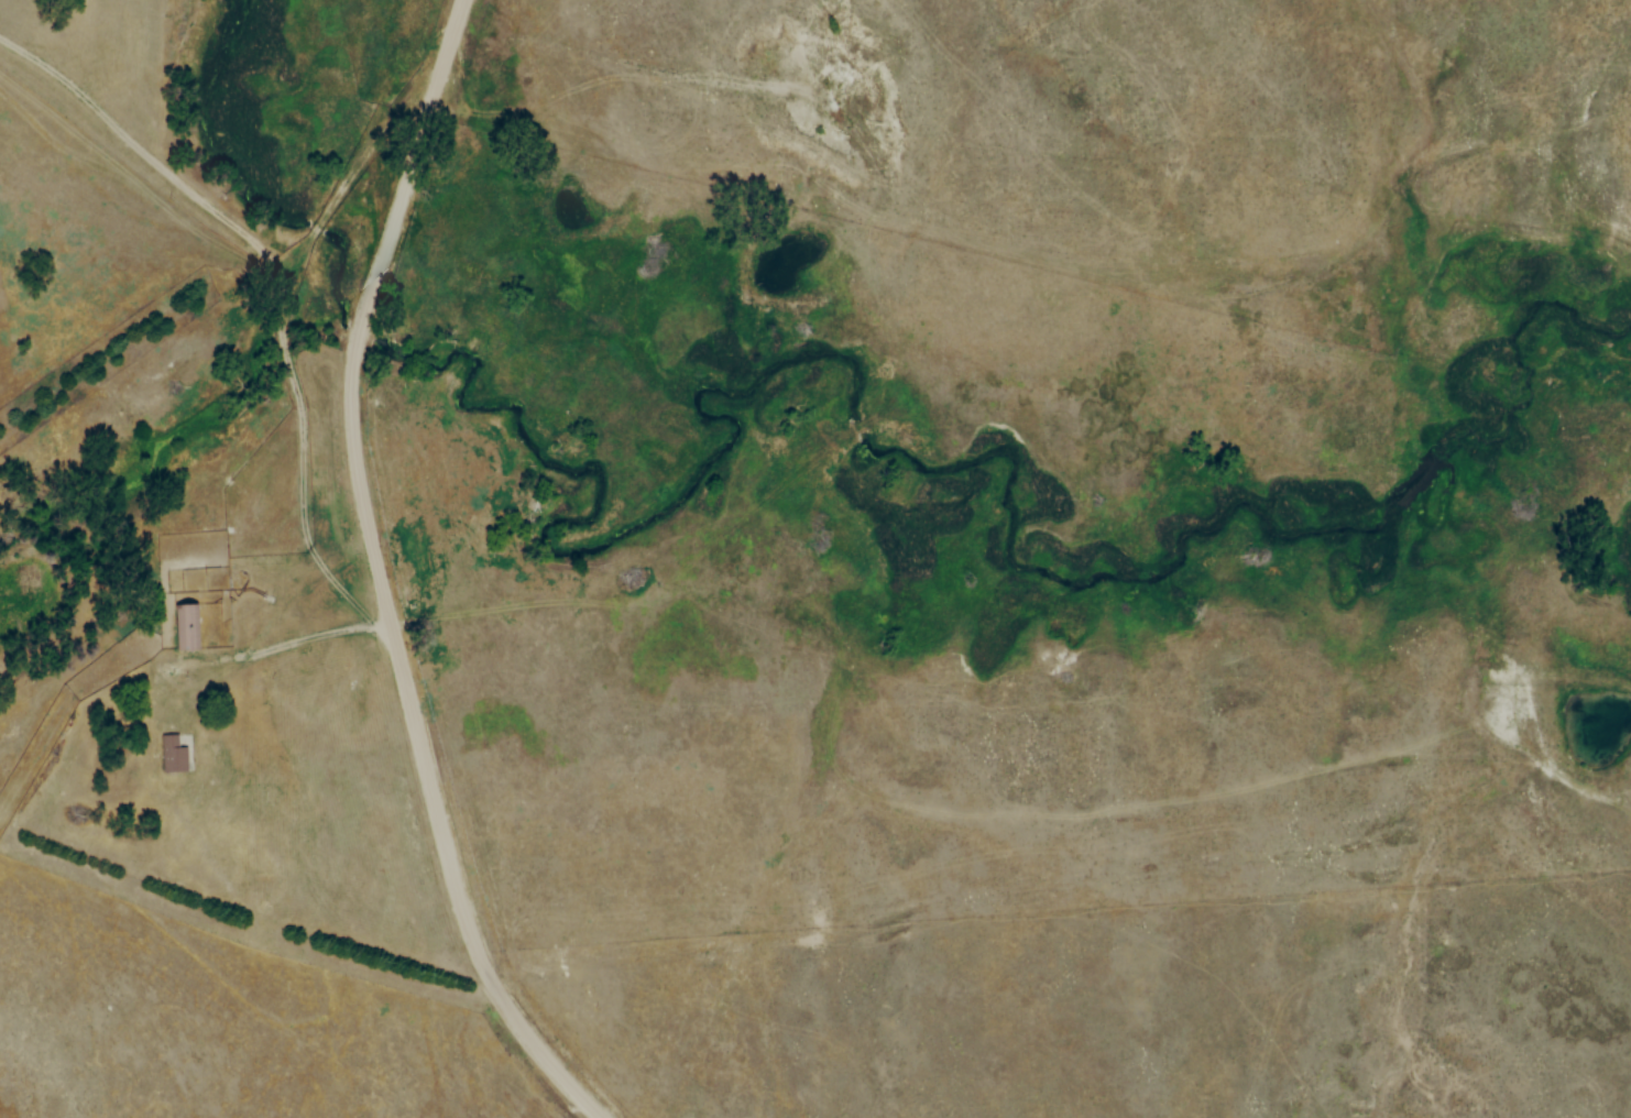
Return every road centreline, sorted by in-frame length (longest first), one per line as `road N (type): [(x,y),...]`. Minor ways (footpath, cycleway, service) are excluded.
road 1 (residential): [(465,0),(371,306),(358,448),(375,551),(467,918),(497,991),(604,1117)]

